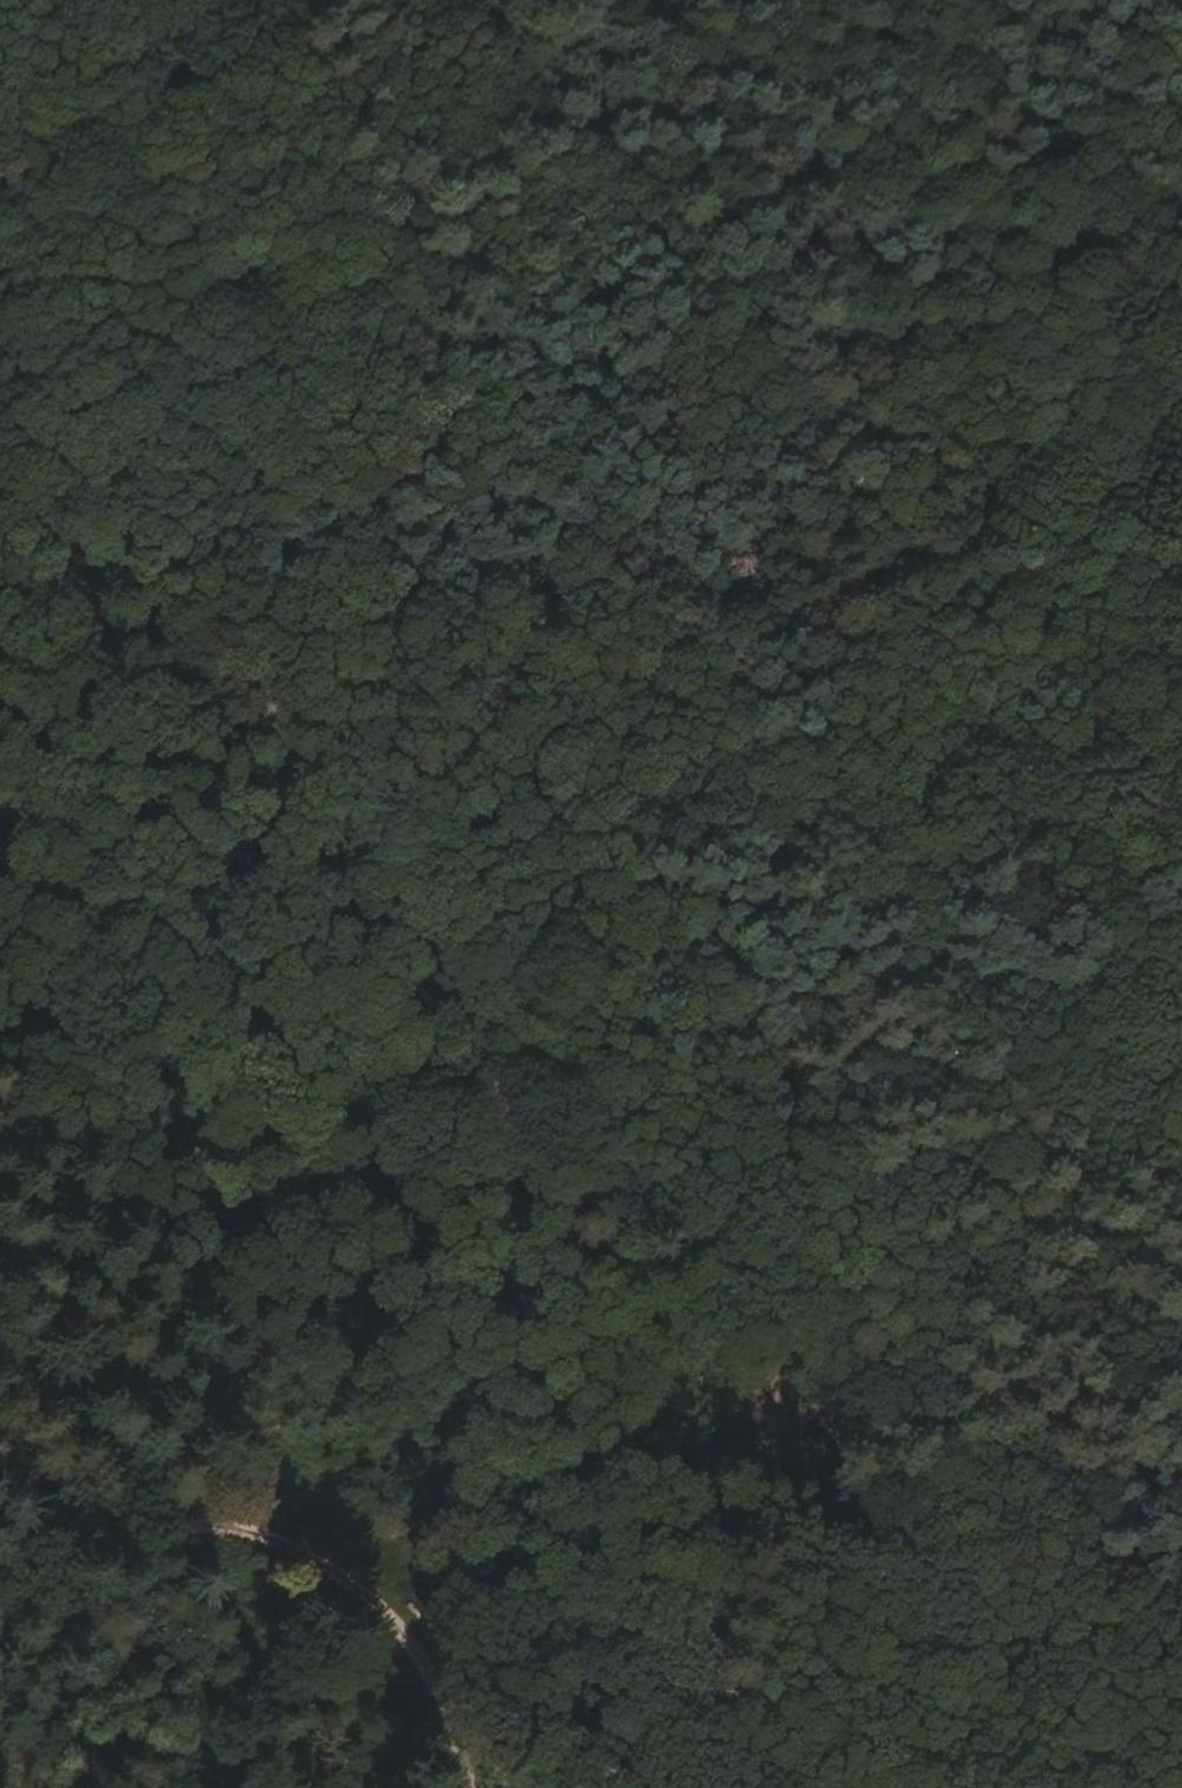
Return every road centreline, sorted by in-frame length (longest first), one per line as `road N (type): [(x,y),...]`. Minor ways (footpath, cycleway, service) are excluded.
road 1 (track): [(492,1787),(426,1638),(339,1568),(253,1535),(191,1526),(105,1529),(0,1567)]

